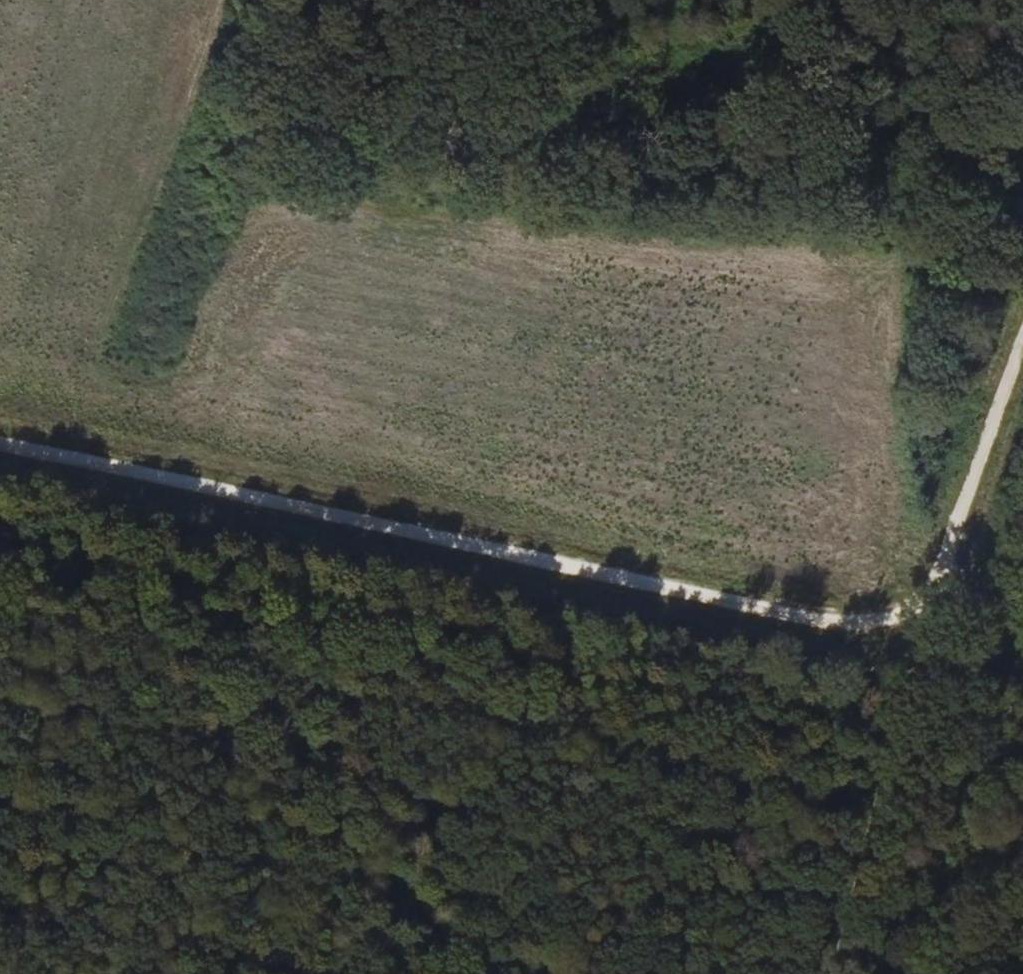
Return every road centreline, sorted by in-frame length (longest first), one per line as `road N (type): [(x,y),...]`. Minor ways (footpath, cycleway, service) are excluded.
road 1 (track): [(0,441),(785,608),(1022,626)]
road 2 (track): [(942,623),(1022,375)]

